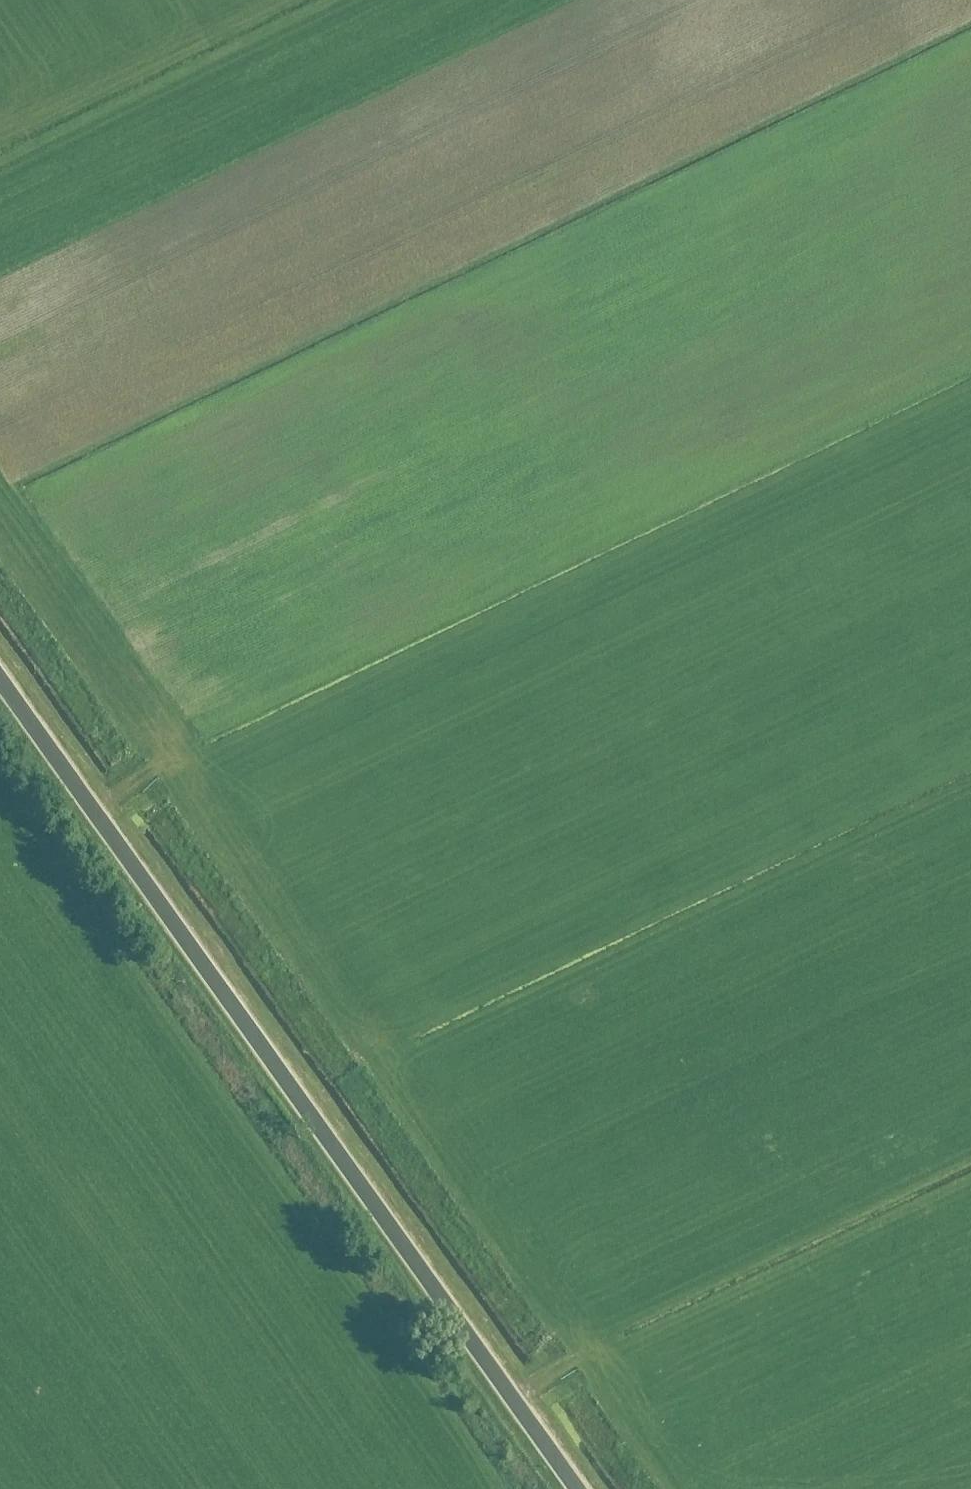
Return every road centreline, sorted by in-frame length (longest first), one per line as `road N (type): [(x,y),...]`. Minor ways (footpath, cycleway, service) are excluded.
road 1 (tertiary): [(601,1488),(0,658)]

